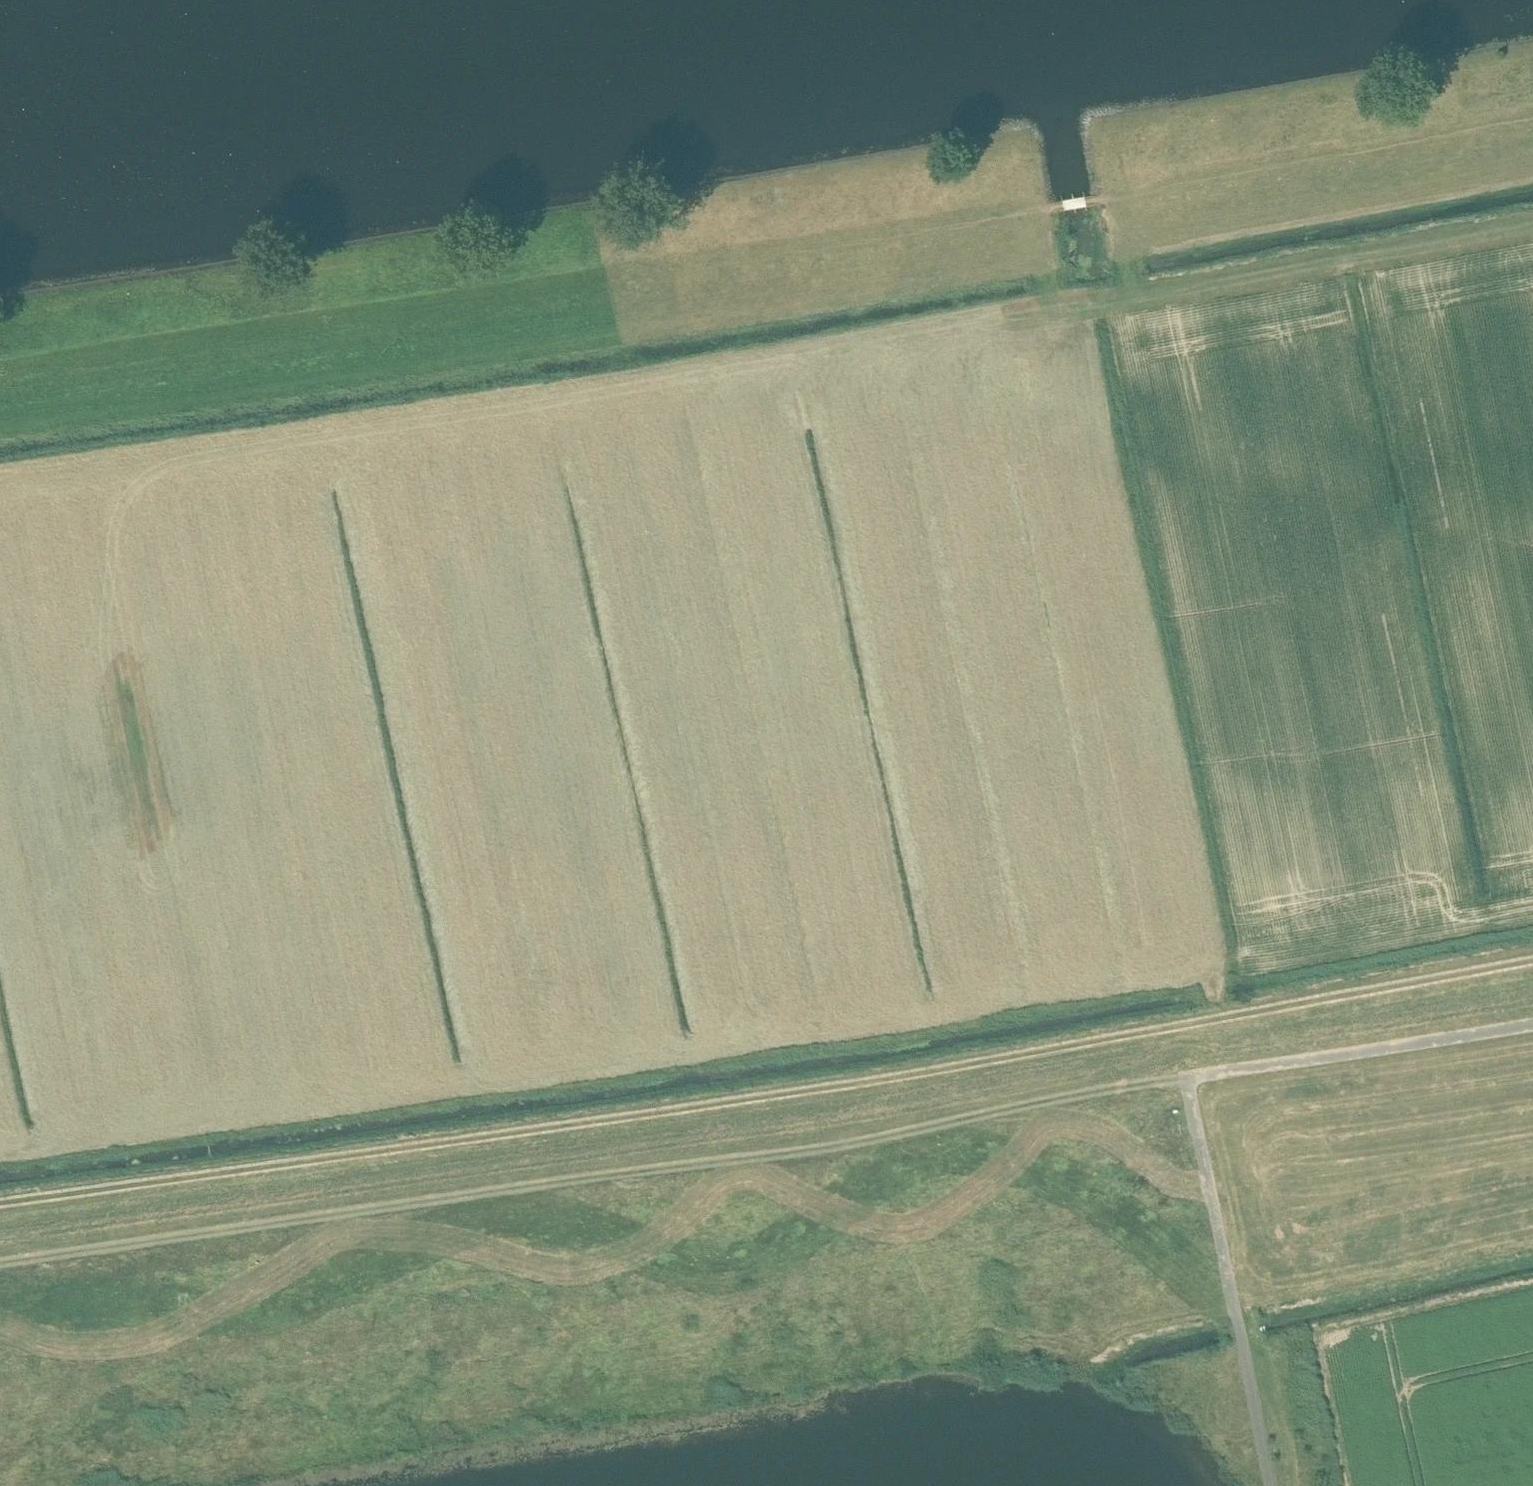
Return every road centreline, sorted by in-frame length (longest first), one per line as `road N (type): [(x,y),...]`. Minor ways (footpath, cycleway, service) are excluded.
road 1 (track): [(0,1266),(1187,1078)]

